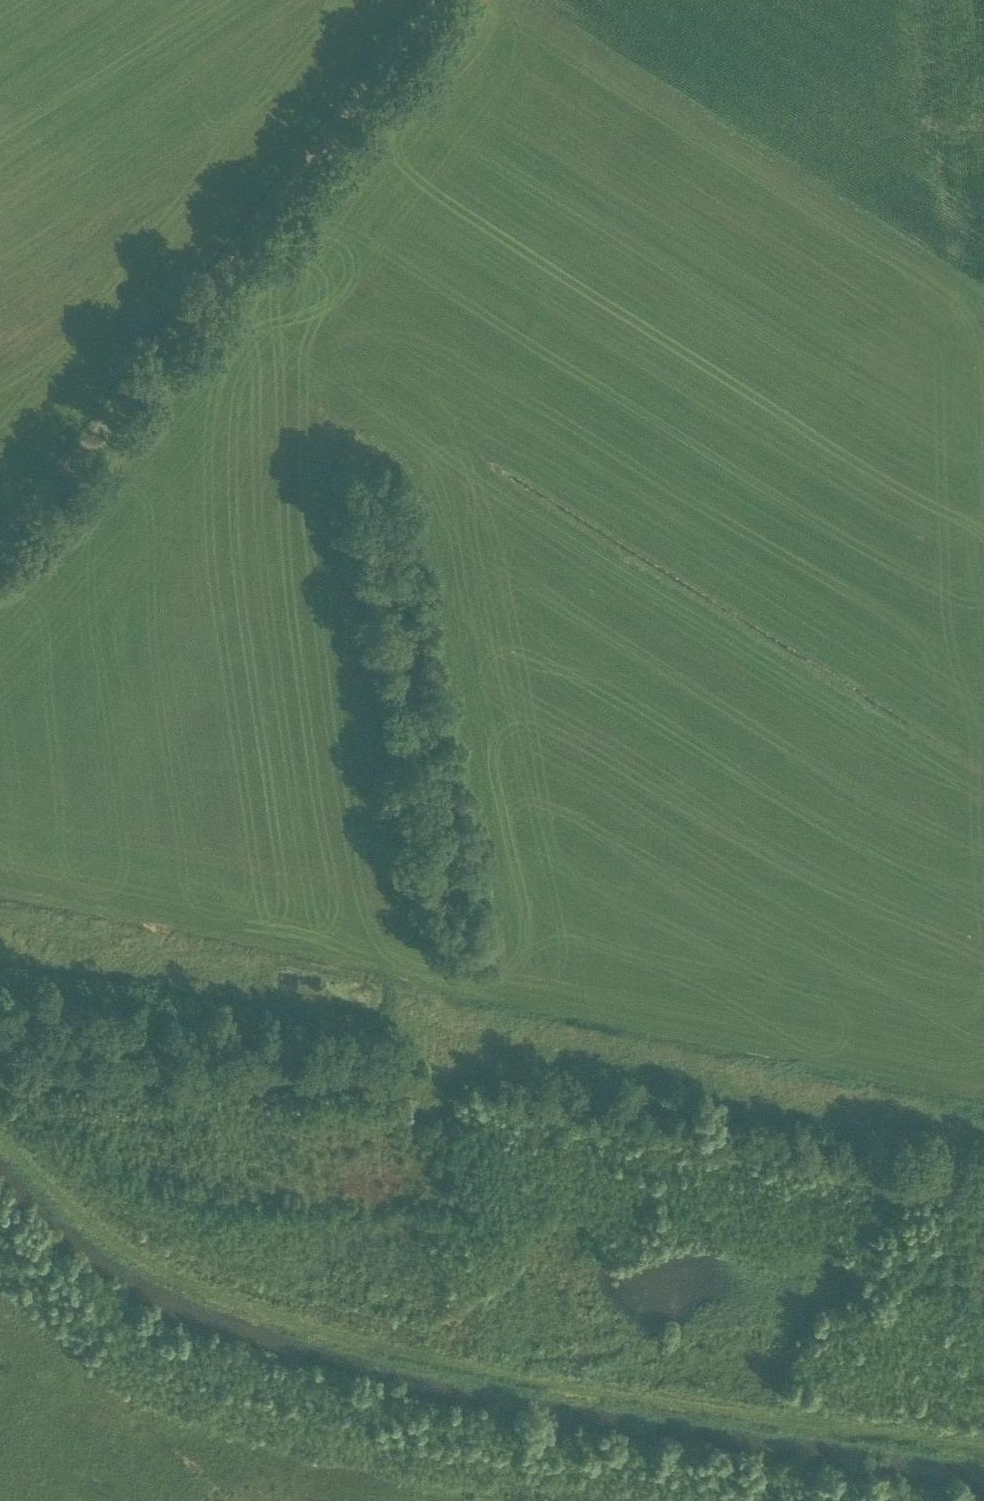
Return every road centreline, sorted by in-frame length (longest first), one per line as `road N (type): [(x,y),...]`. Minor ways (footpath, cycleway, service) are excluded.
road 1 (unclassified): [(0,544),(91,443),(440,0)]

